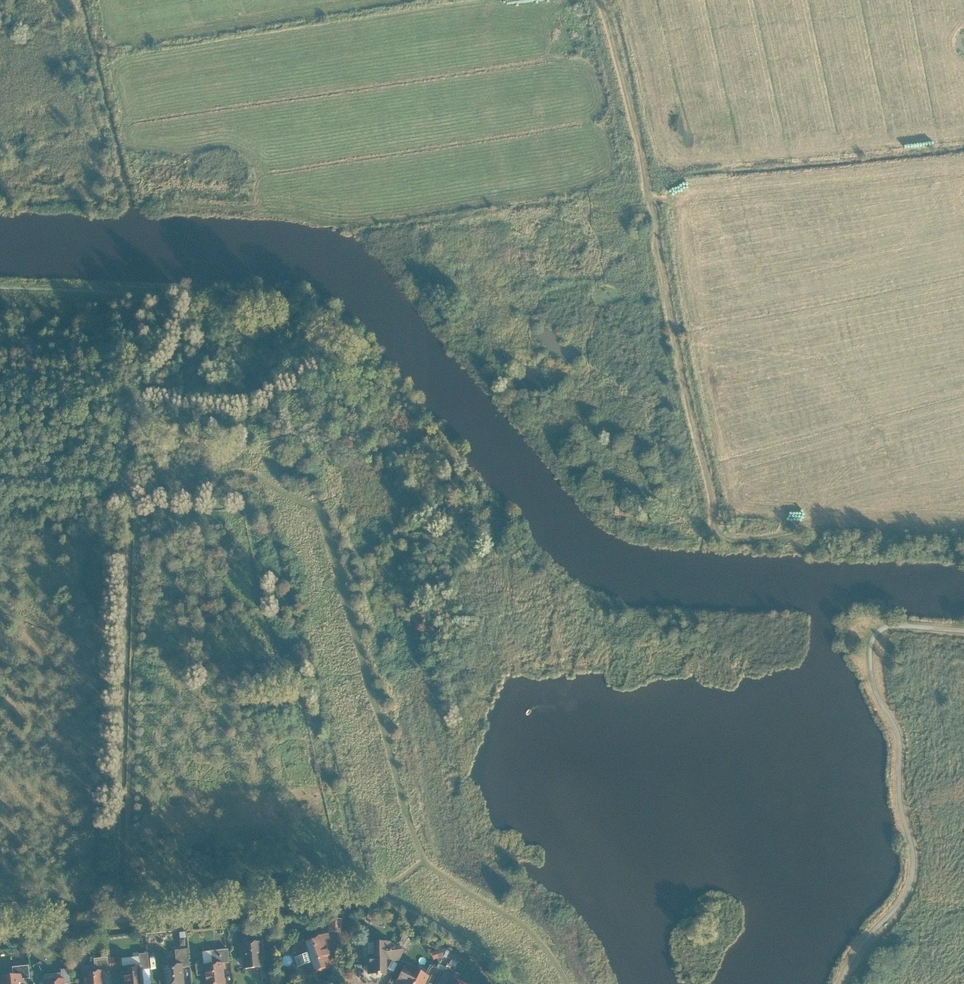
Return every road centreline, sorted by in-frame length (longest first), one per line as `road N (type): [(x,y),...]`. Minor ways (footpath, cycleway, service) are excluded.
road 1 (track): [(600,0),(648,188),(718,543),(963,553)]

